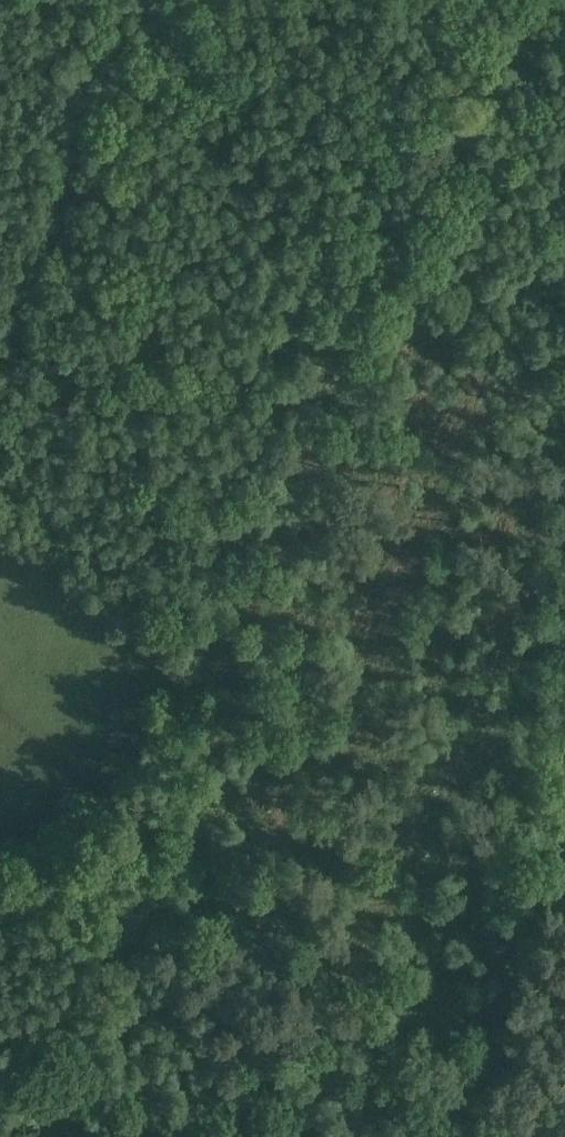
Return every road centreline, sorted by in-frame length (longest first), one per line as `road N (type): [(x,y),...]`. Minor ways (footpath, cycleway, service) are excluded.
road 1 (track): [(458,1136),(564,786)]

